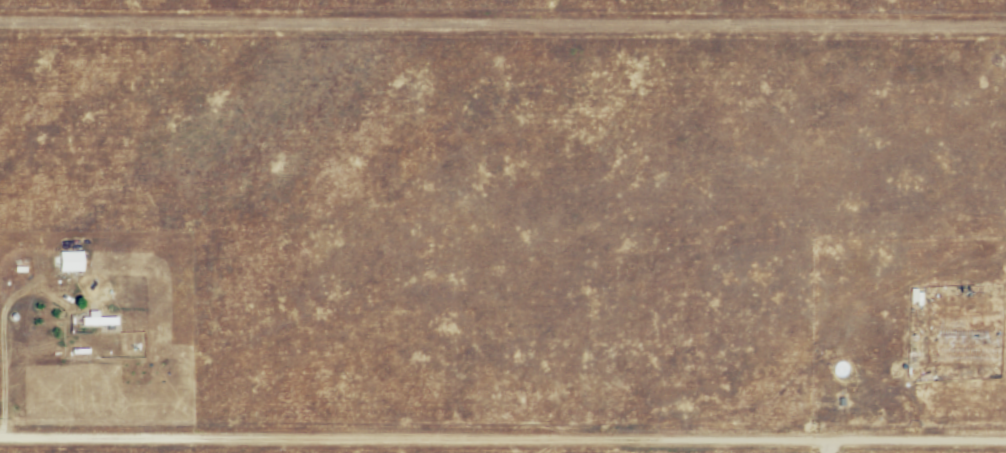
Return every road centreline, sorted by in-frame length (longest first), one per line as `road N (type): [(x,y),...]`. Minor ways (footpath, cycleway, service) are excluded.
road 1 (residential): [(1005,442),(0,437)]
road 2 (track): [(1005,28),(0,27)]

